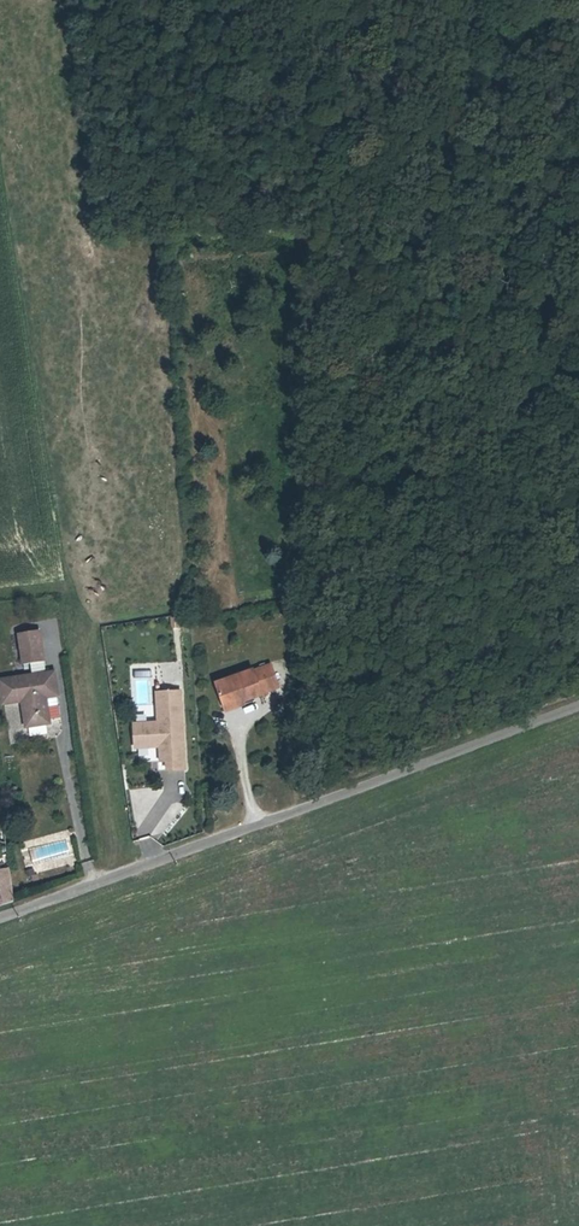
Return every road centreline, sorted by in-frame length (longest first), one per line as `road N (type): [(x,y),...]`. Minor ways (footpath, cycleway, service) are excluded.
road 1 (unclassified): [(0,919),(578,707)]

